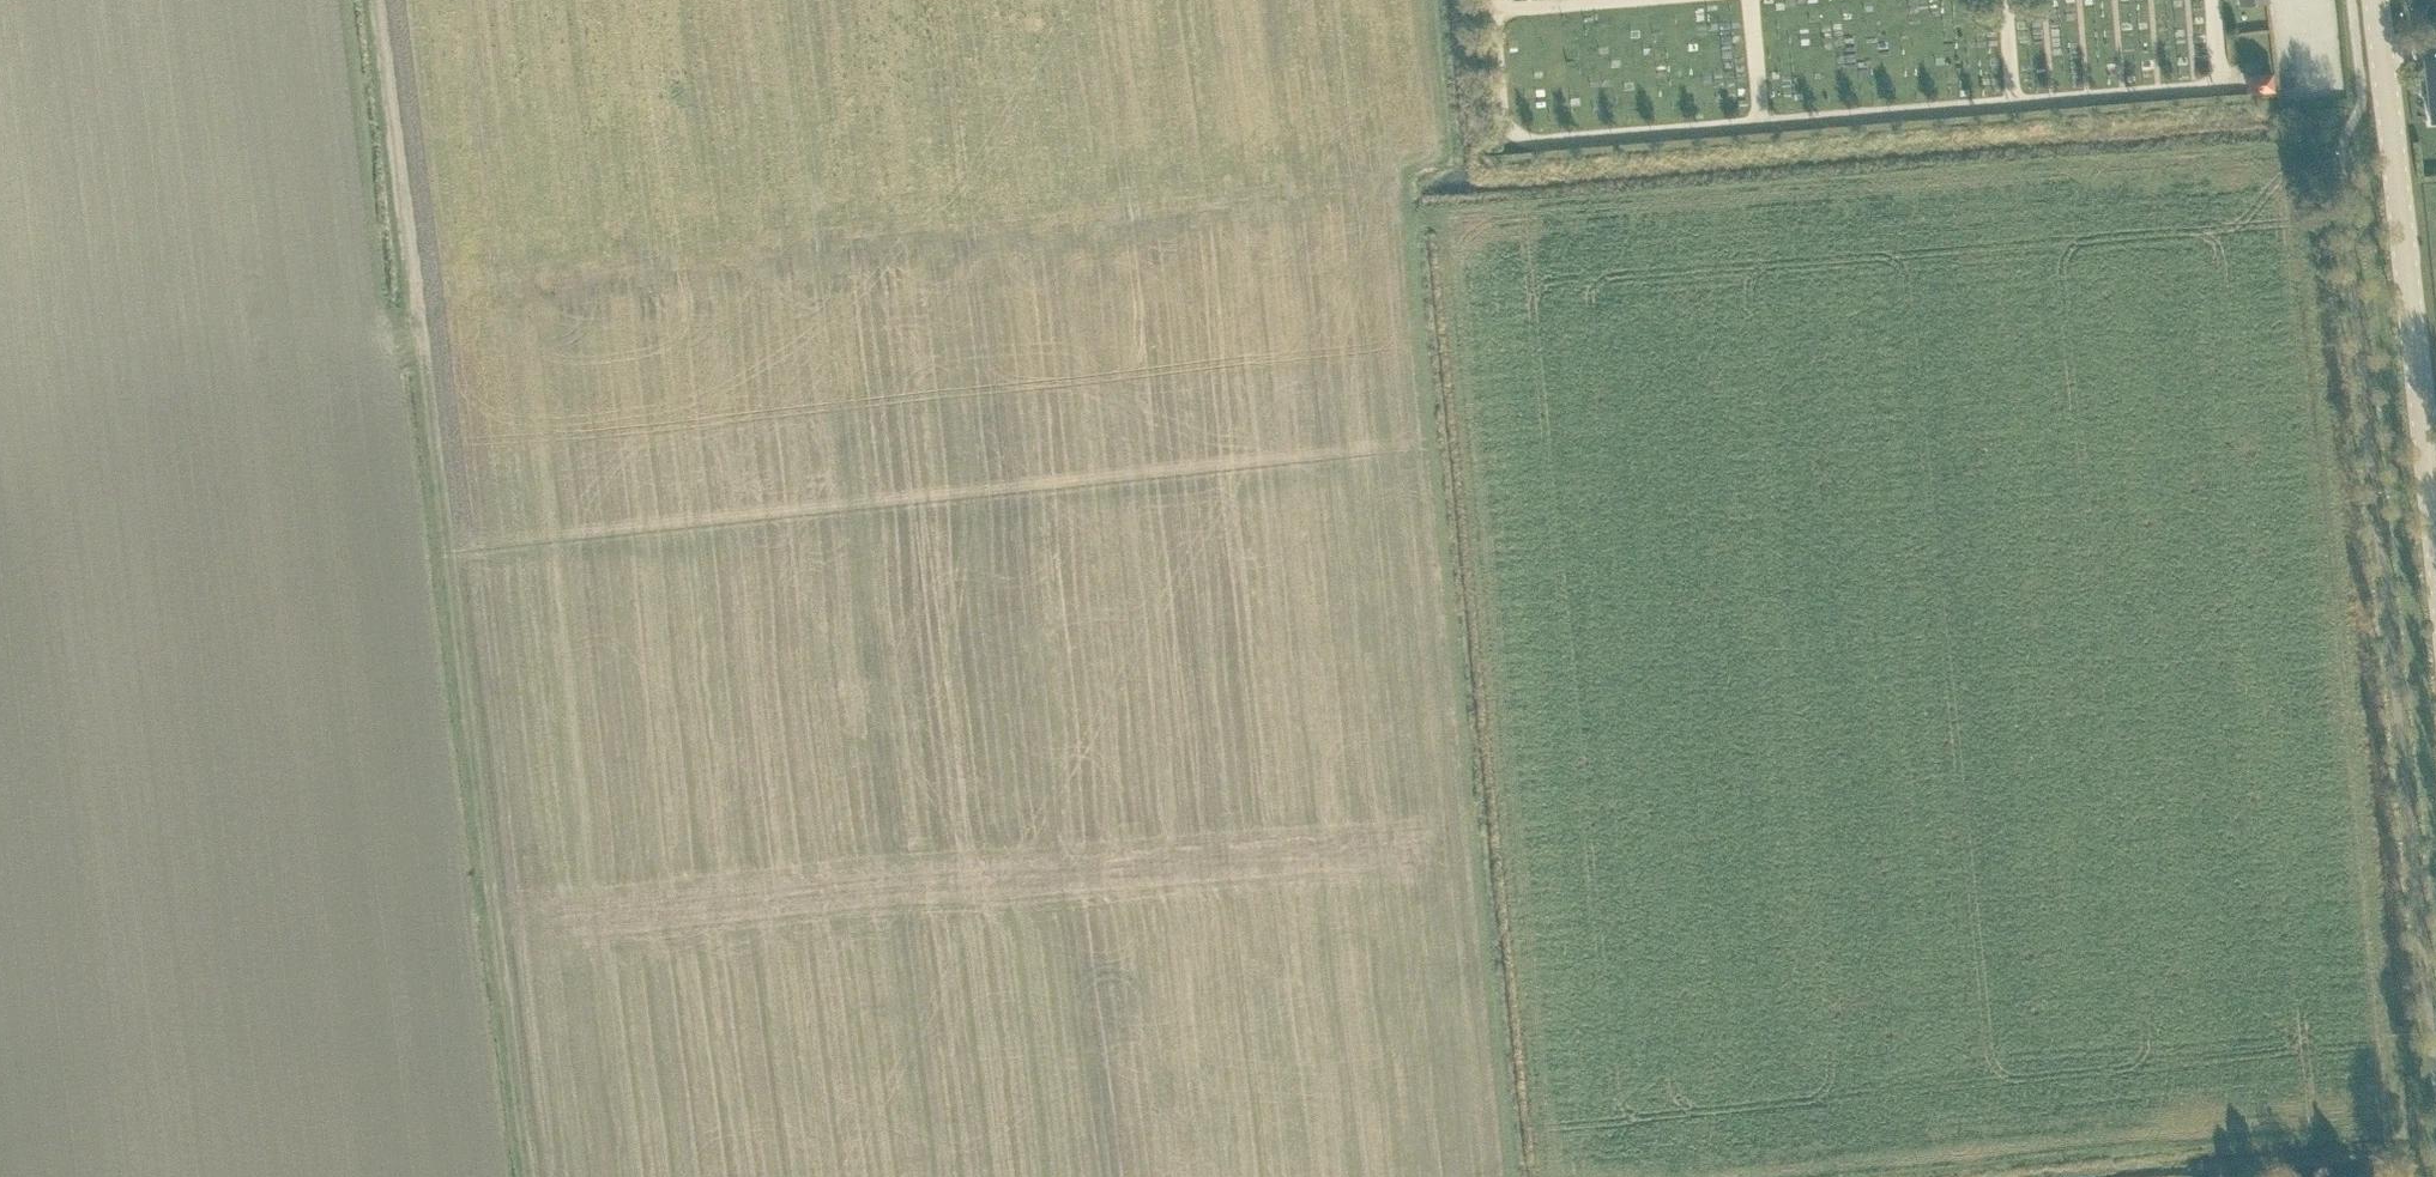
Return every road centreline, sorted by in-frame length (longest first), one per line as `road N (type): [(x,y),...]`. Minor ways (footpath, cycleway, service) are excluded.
road 1 (tertiary): [(2435,540),(2374,0)]

